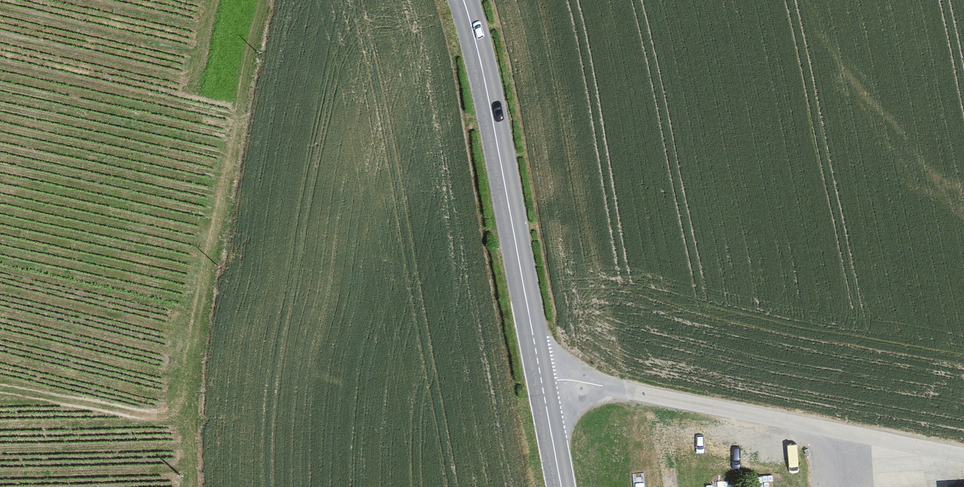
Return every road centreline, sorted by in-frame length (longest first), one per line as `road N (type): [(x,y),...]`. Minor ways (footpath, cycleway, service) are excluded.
road 1 (unclassified): [(963,455),(540,376)]
road 2 (secondary): [(470,0),(540,376)]

